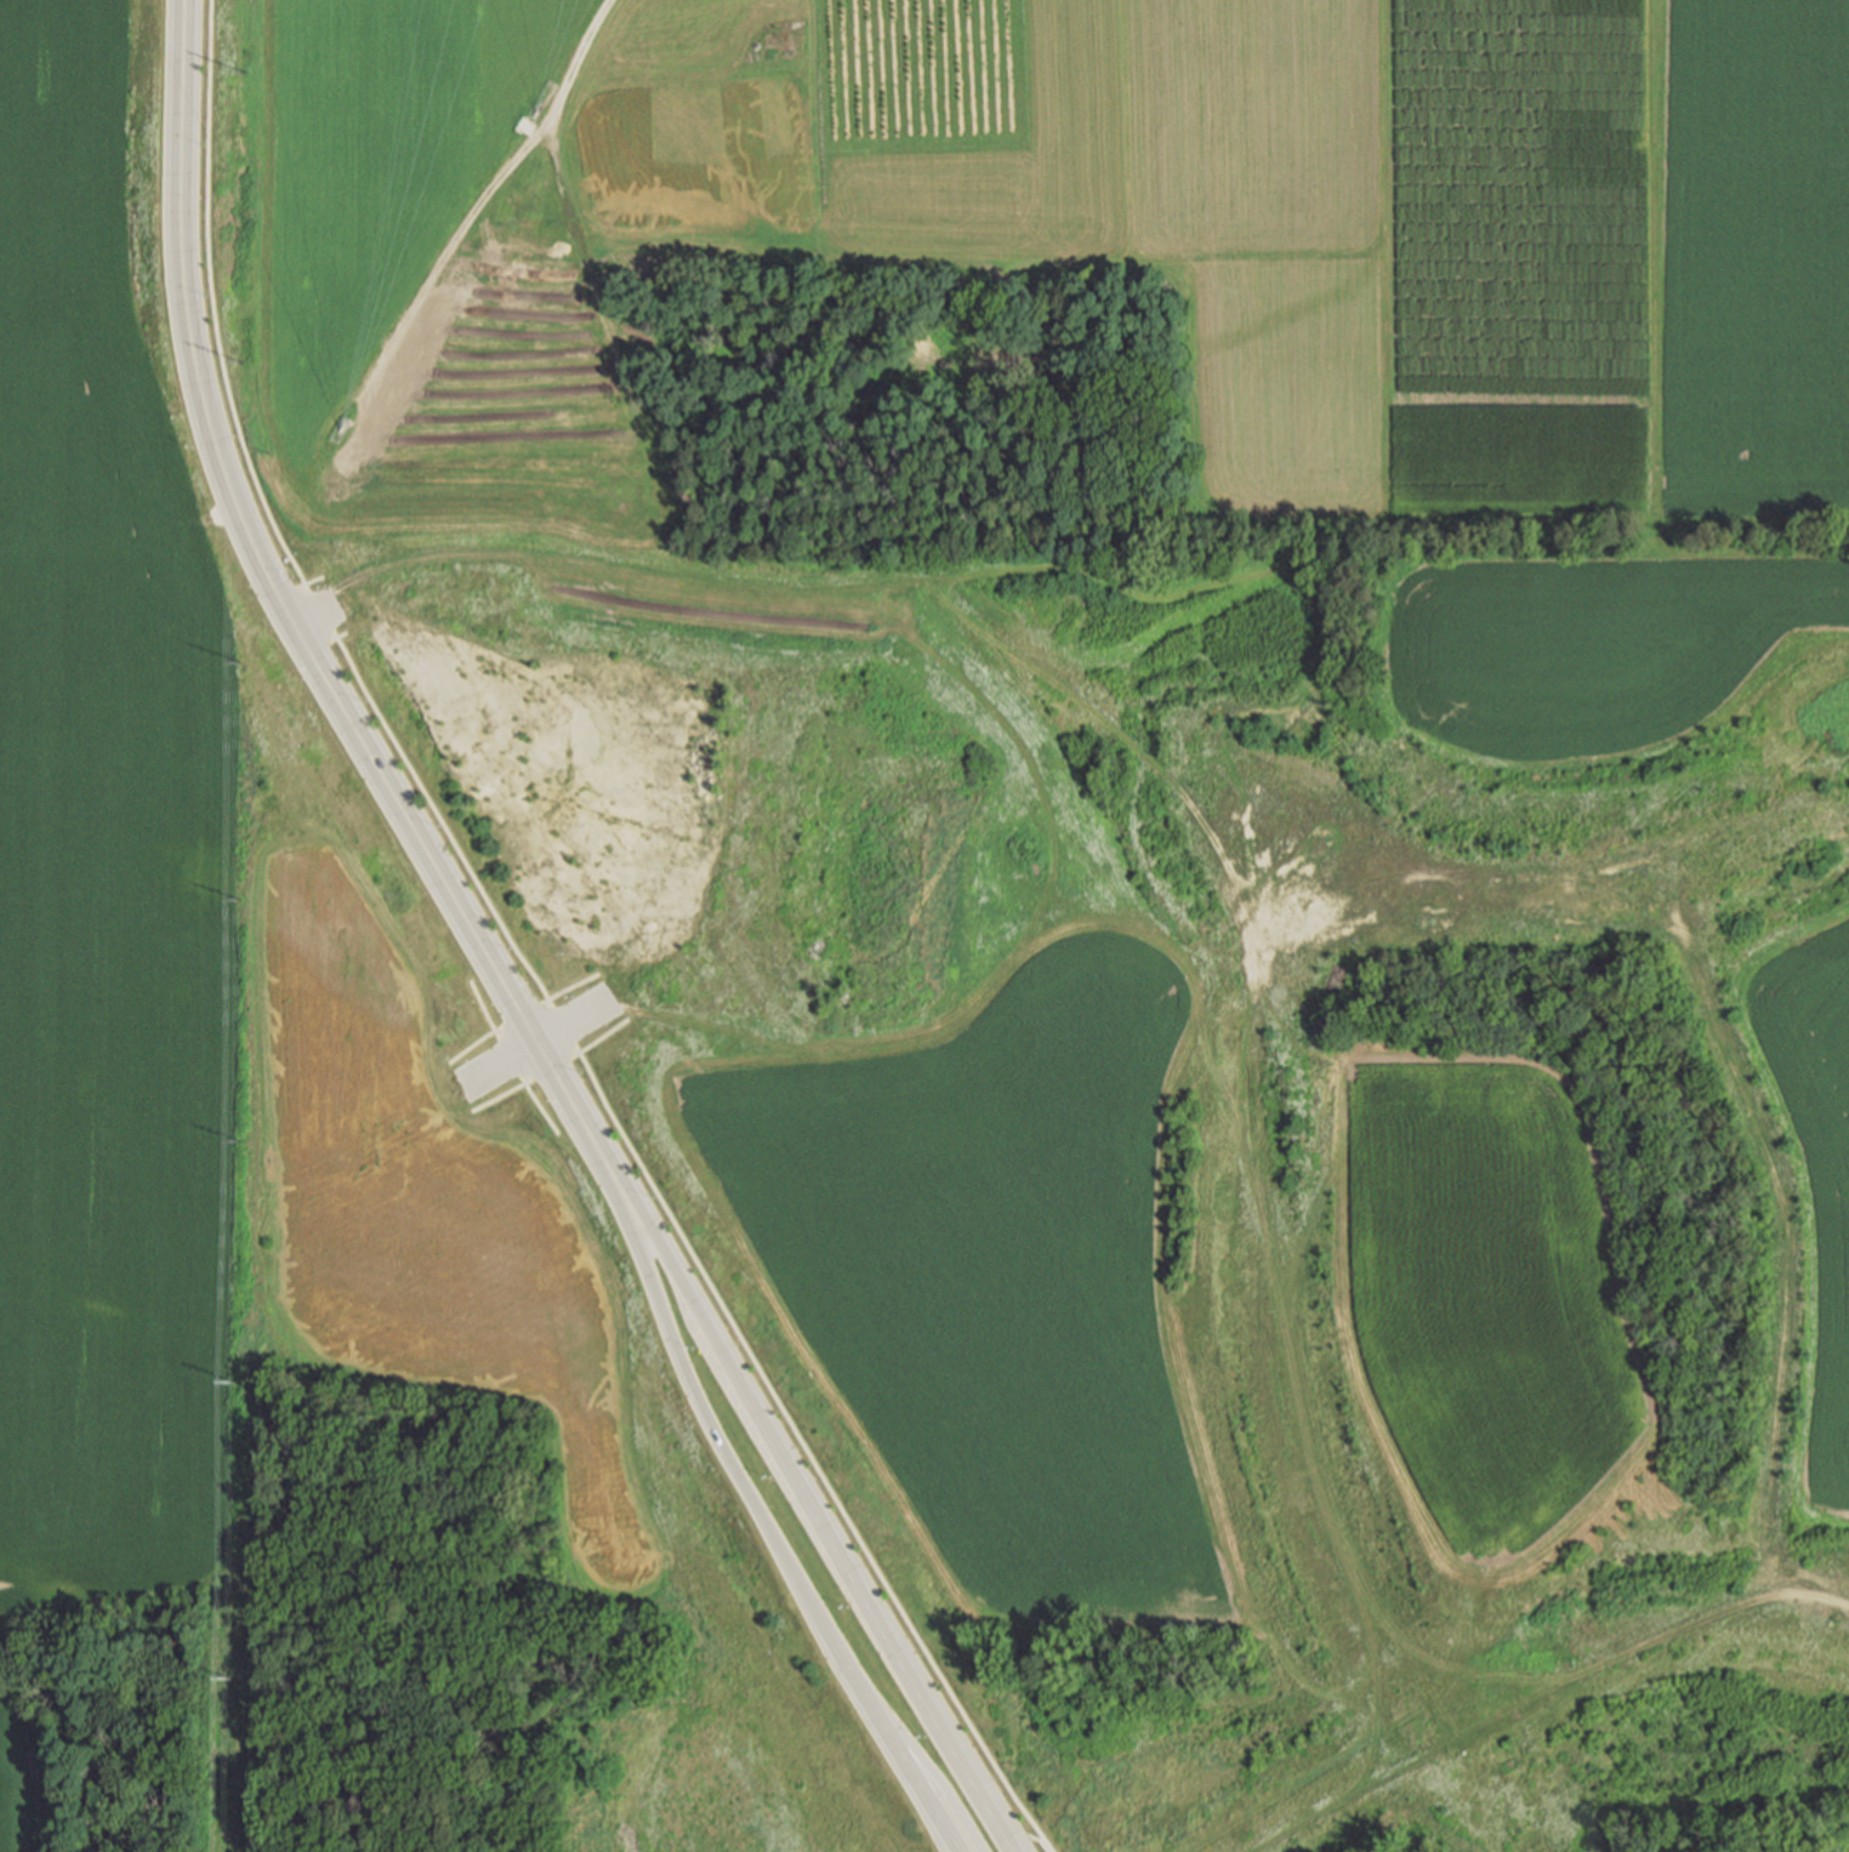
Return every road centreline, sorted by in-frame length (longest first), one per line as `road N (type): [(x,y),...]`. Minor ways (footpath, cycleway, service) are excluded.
road 1 (secondary): [(609,1158),(292,629),(234,500),(190,320),(186,0)]
road 2 (secondary): [(1012,1851),(656,1227),(609,1158)]
road 3 (secondary): [(609,1158),(700,1409),(965,1851)]
road 4 (secondary): [(877,1709),(917,1749),(988,1851)]
road 5 (residential): [(461,1090),(611,998)]
road 6 (track): [(551,130),(576,62),(613,0)]

